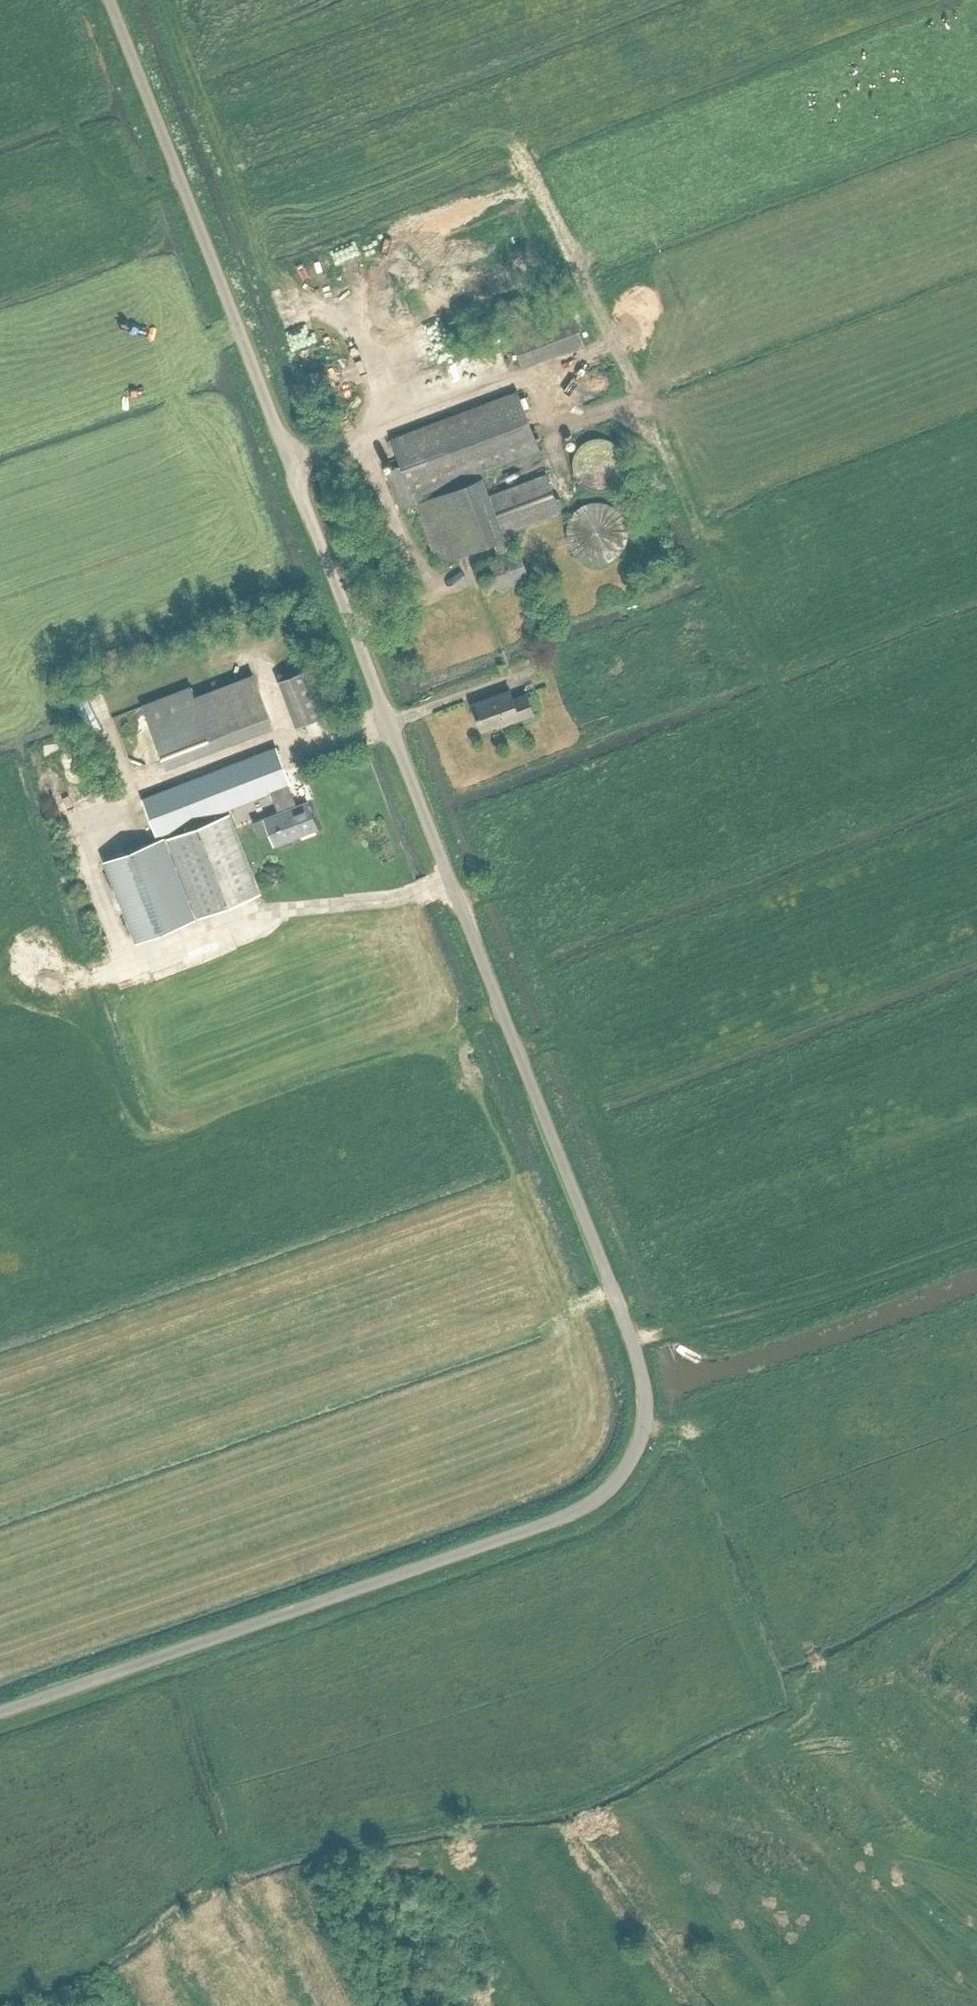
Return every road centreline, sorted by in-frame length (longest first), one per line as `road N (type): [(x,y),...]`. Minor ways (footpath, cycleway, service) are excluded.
road 1 (unclassified): [(0,1713),(553,1523),(599,1501),(634,1456),(647,1411),(638,1349),(110,0)]

